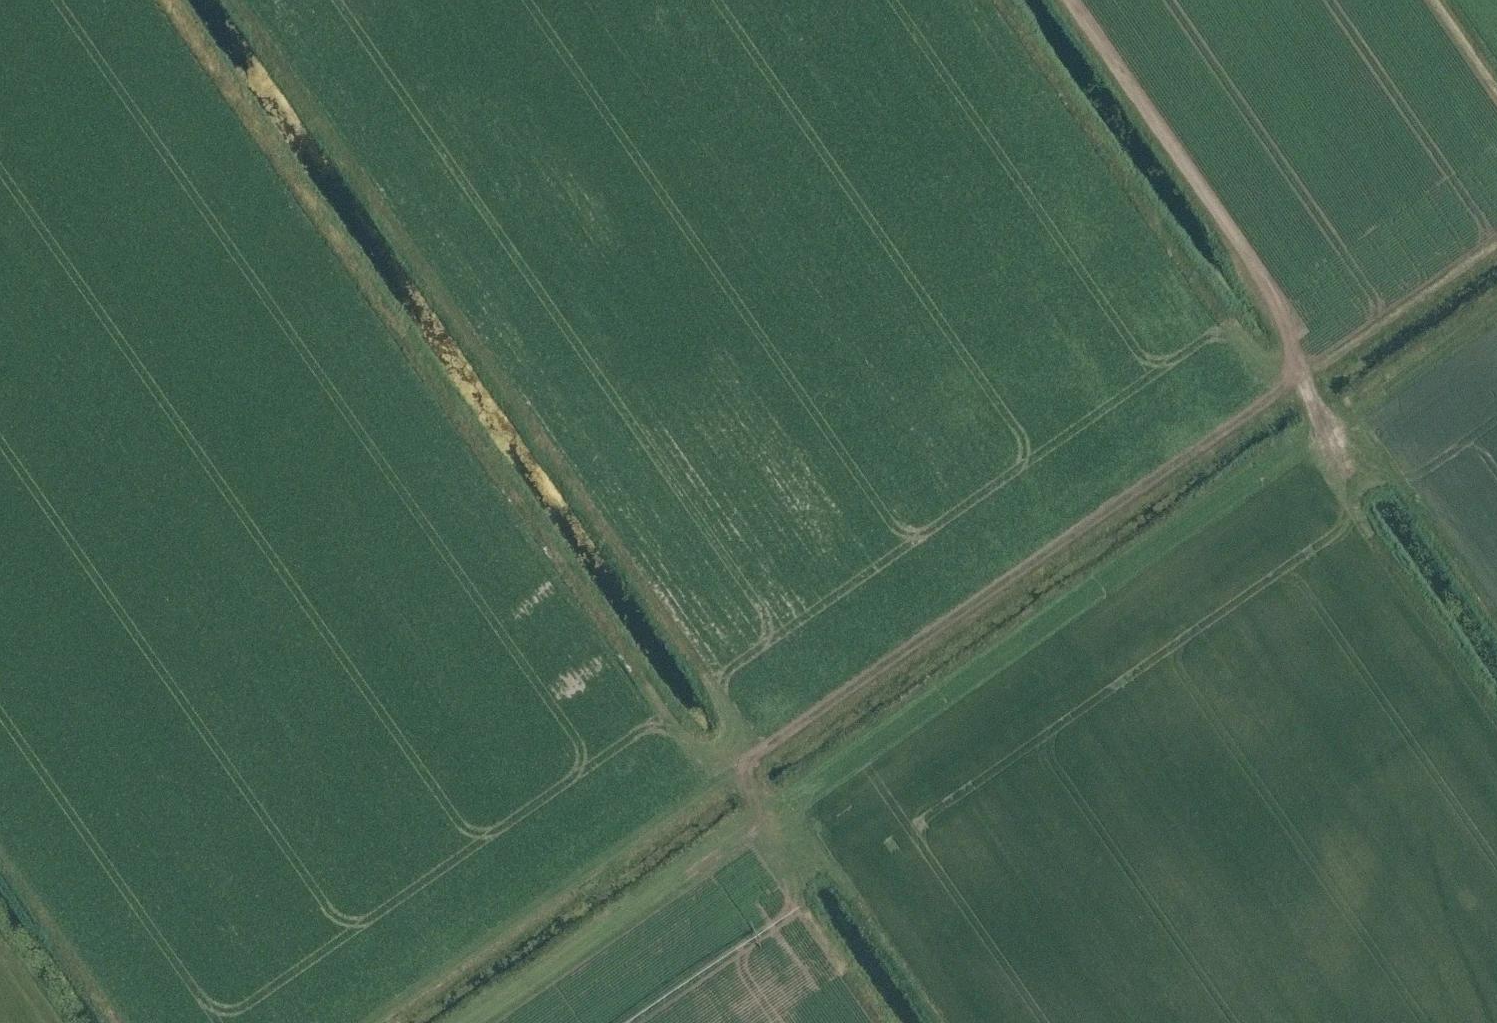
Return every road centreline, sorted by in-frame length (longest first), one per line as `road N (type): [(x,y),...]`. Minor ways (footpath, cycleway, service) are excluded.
road 1 (track): [(1496,250),(390,1022)]

